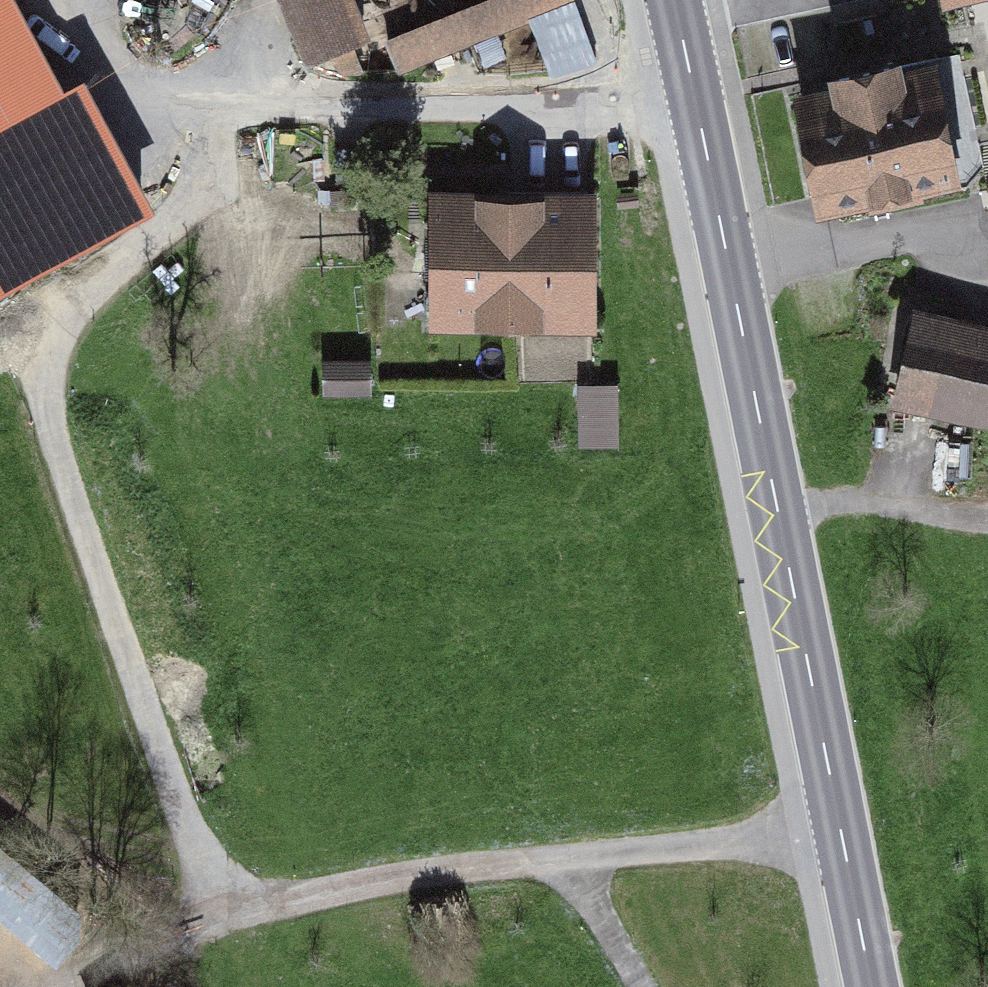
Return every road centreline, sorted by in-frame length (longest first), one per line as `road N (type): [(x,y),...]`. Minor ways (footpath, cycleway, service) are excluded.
road 1 (secondary): [(871,986),(675,0)]
road 2 (track): [(221,911),(154,744),(50,386),(74,315),(195,197),(218,152),(222,91)]
road 3 (track): [(840,826),(361,885),(221,911),(75,974)]
road 4 (track): [(571,859),(643,986)]

